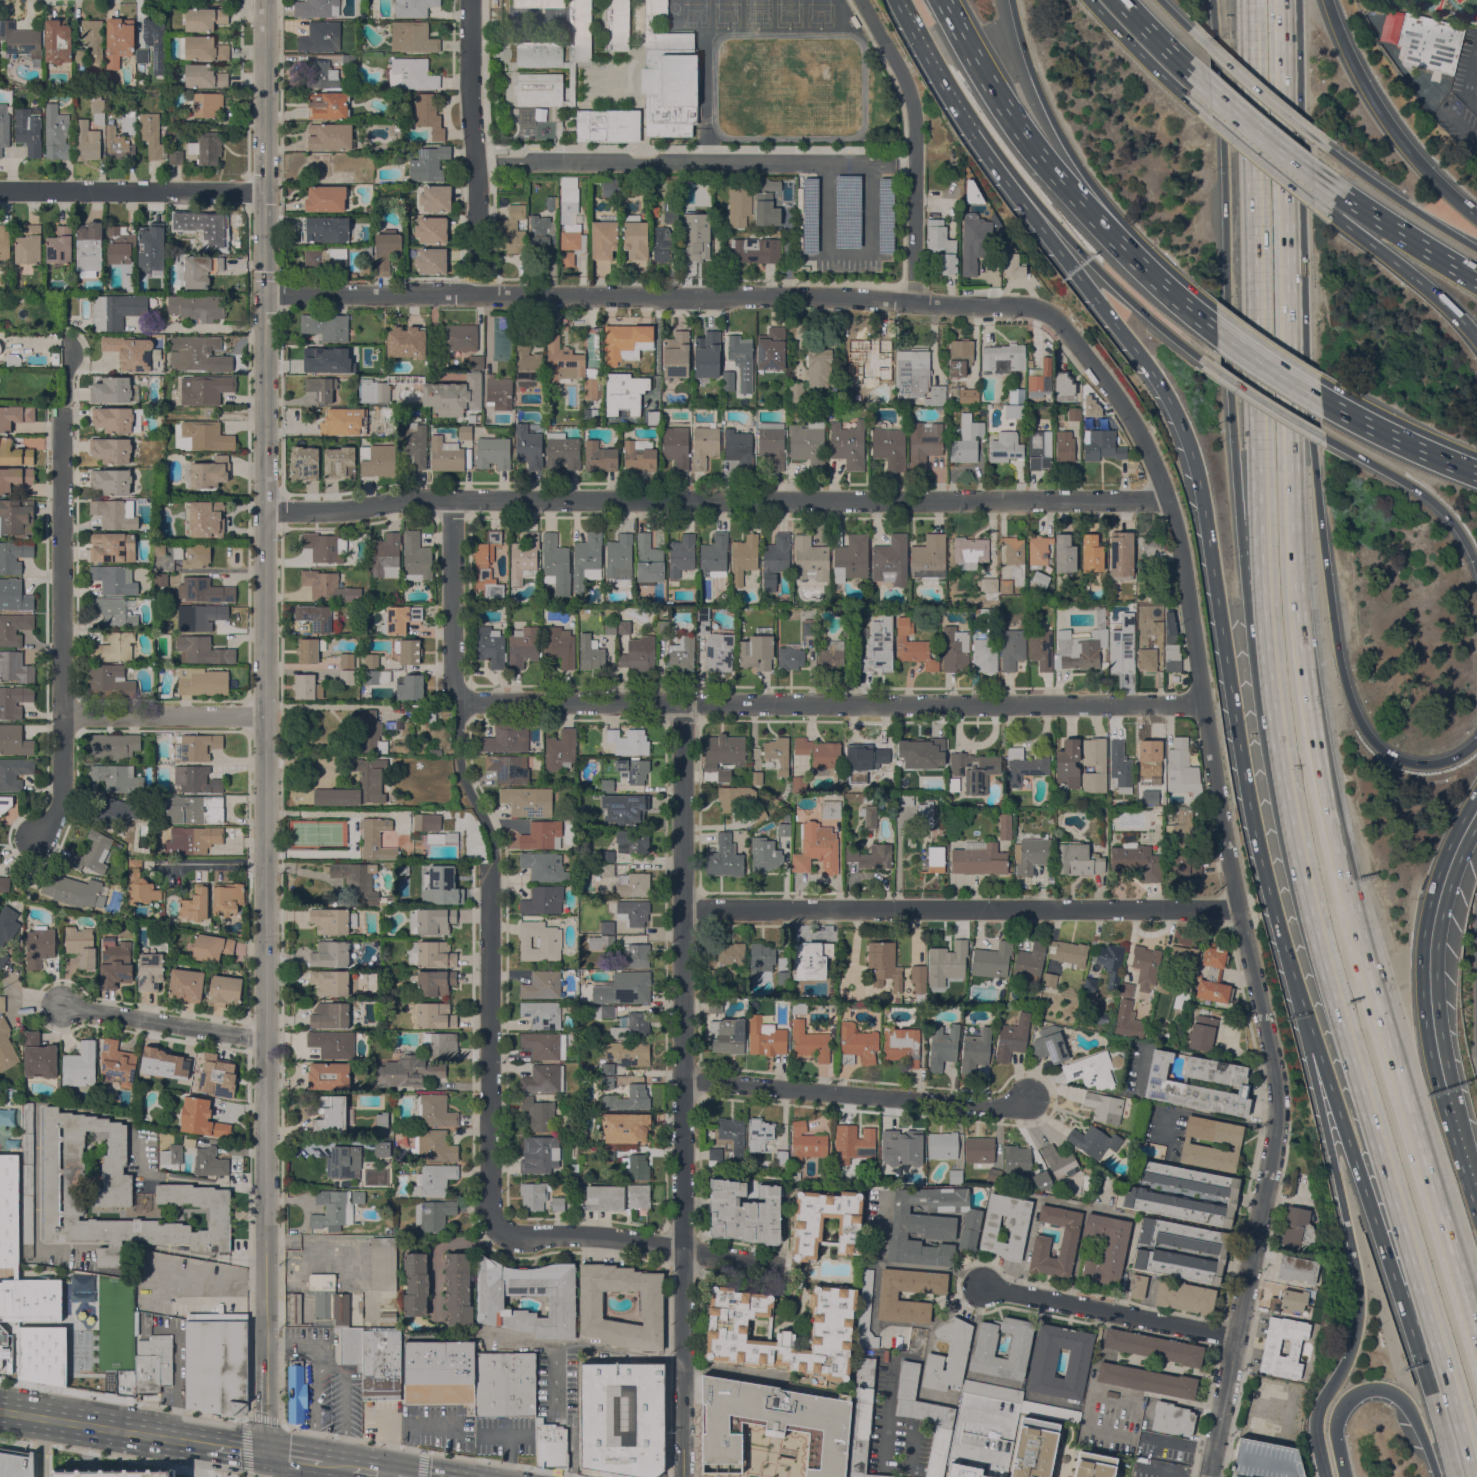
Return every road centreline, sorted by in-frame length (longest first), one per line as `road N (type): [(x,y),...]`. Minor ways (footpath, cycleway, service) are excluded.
road 1 (tertiary): [(262,1452),(264,0)]
road 2 (residential): [(1208,1476),(1273,1157),(1278,1094),(1174,521),(1129,416),(1049,312)]
road 3 (motorway): [(1476,1327),(1364,956),(1328,802),(1296,575),(1290,355)]
road 4 (motorway): [(966,122),(1152,372),(1187,443),(1241,769),(1303,1019)]
road 5 (residential): [(1167,500),(451,498),(264,510)]
road 6 (residential): [(1049,312),(841,296),(263,293)]
road 7 (residential): [(681,1476),(682,702)]
road 8 (motorway): [(1259,583),(1298,865),(1417,1280),(1424,1332)]
road 9 (residential): [(1239,905),(682,908)]
road 10 (residential): [(1202,703),(682,702)]
road 11 (residential): [(69,349),(61,416),(58,800),(40,837)]
road 12 (motorway): [(1246,26),(1255,517)]
road 13 (residential): [(494,1227),(493,860),(461,772)]
road 14 (motorway): [(1211,0),(1233,448)]
road 15 (motorway): [(944,0),(1011,115),(1062,180),(1202,319)]
road 16 (motorway): [(1476,739),(1441,761),(1417,763),(1387,753),(1360,721),(1338,653),(1313,465)]
road 17 (motorway): [(1290,355),(1284,0)]
road 18 (residential): [(682,1079),(992,1106),(1029,1097)]
road 19 (motorway): [(1439,1094),(1424,1023),(1421,951),(1436,874),(1476,791)]
road 20 (residential): [(860,0),(910,96),(912,302)]
road 21 (motorway): [(1032,75),(1081,169),(1182,280),(1202,319)]
road 22 (residential): [(477,294),(469,0)]
road 23 (motorway): [(1328,1156),(1356,1319),(1316,1410),(1315,1436)]
road 24 (residential): [(494,1227),(523,1238),(603,1235),(777,1269)]
road 25 (residential): [(264,189),(0,189)]
road 26 (residential): [(1236,1336),(986,1288)]
road 27 (residential): [(682,702),(458,700)]
road 28 (motorway): [(966,122),(979,127),(1108,281)]
road 29 (primary): [(211,1444),(0,1409)]
road 30 (residential): [(265,1037),(60,1005)]
road 31 (motorway): [(1326,440),(1432,501),(1459,530),(1476,571)]
road 32 (residential): [(265,715),(61,714)]
road 33 (residential): [(458,700),(451,498)]
road 34 (motorway): [(1346,195),(1193,69)]
road 35 (motorway): [(1335,215),(1182,94)]
road 36 (motorway): [(1351,1153),(1397,1285),(1424,1332)]
road 37 (motorway): [(1476,337),(1335,215)]
road 38 (motorway): [(1344,1476),(1337,1416),(1356,1392),(1386,1391),(1401,1402),(1420,1444)]
road 39 (motorway): [(1328,148),(1187,28)]
road 40 (motorway): [(1476,248),(1328,148)]
road 41 (motorway): [(1408,152),(1354,69),(1327,0)]
road 42 (motorway): [(1322,398),(1476,470)]
road 43 (motorway): [(1476,276),(1346,195)]
road 44 (motorway): [(1424,1332),(1465,1476)]
road 45 (motorway): [(1303,1019),(1351,1153)]
road 46 (motorway): [(1207,364),(1326,440)]
road 47 (motorway): [(1303,1019),(1328,1156)]
road 48 (motorway): [(1476,1222),(1439,1094)]
road 49 (motorway): [(1182,94),(1090,0)]
road 50 (motorway): [(1108,281),(1207,364)]
road 51 (motorway): [(902,11),(966,122)]
road 52 (motorway): [(1216,330),(1322,398)]

